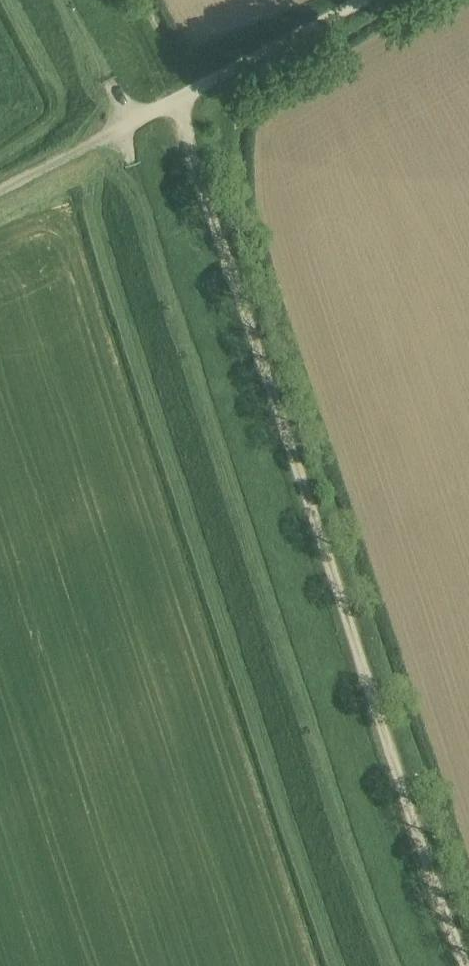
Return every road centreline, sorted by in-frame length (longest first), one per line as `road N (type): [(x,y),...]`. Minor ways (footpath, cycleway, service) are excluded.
road 1 (track): [(468,965),(175,103)]
road 2 (track): [(123,130),(398,965)]
road 3 (track): [(123,130),(364,0)]
road 4 (track): [(67,0),(108,79),(123,130)]
road 5 (track): [(0,193),(123,130)]

